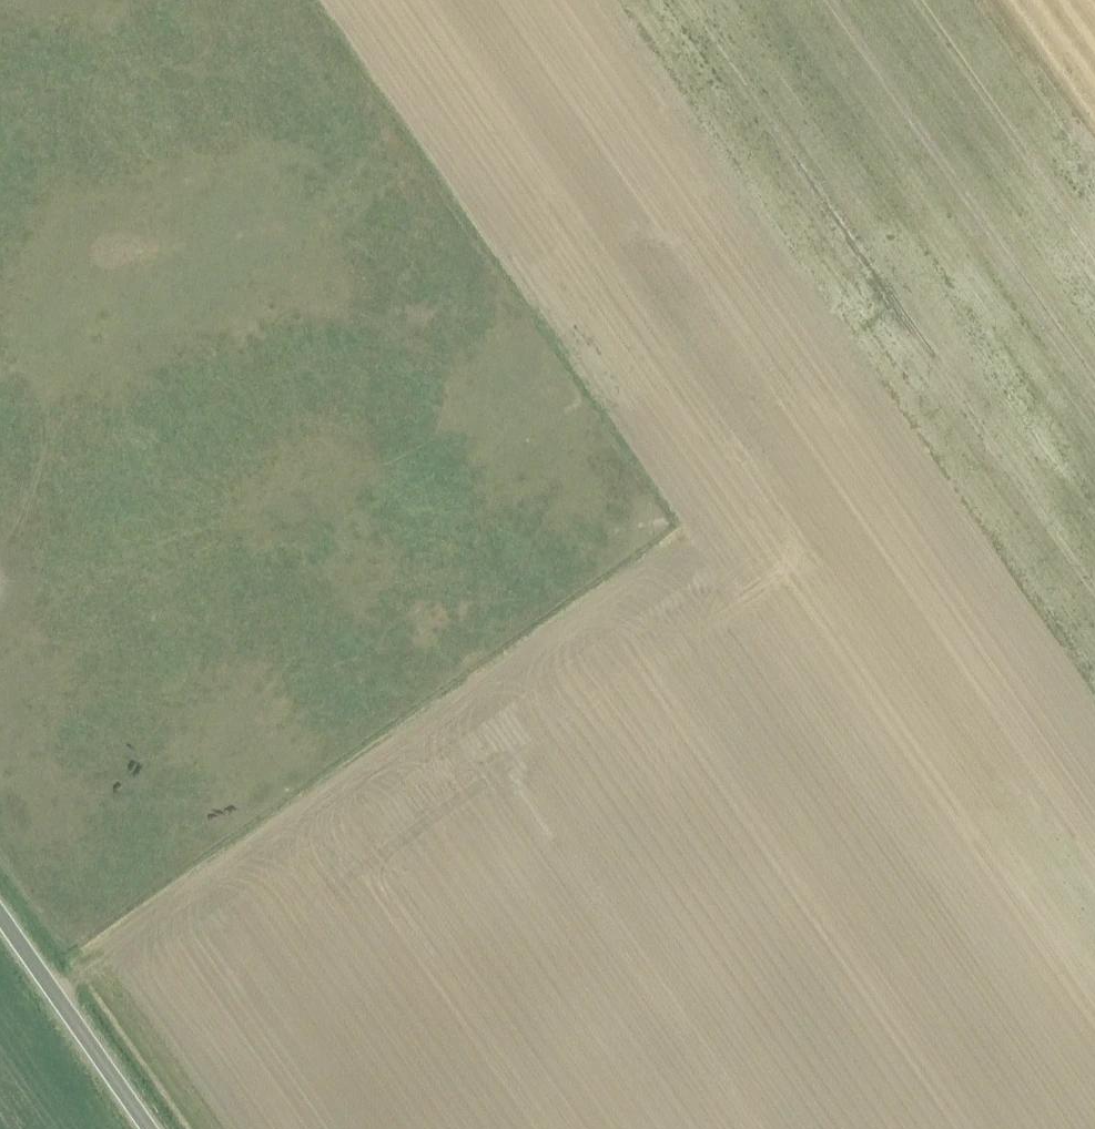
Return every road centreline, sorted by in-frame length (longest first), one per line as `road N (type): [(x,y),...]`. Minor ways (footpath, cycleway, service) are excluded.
road 1 (unclassified): [(144,1128),(0,923)]

